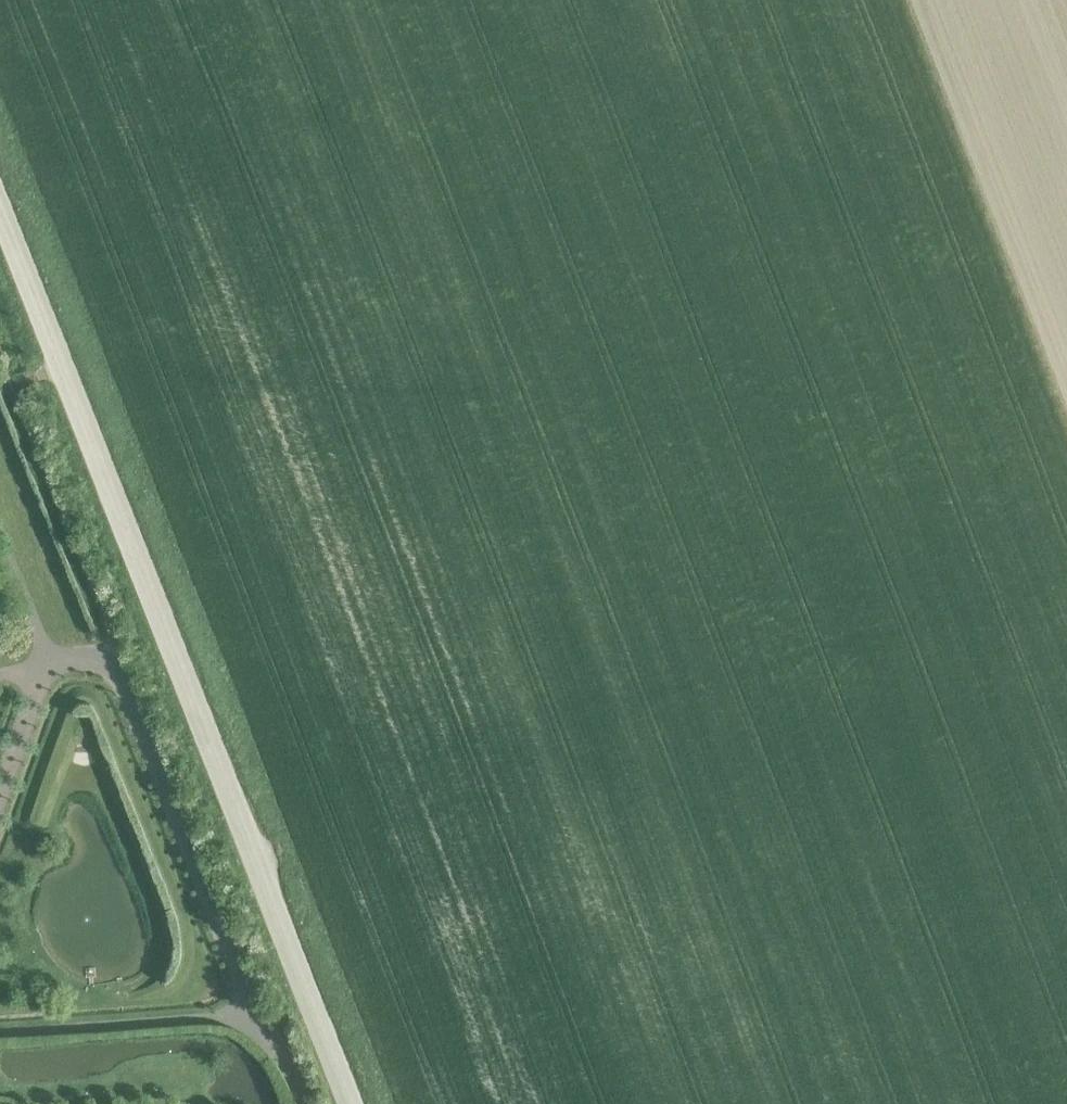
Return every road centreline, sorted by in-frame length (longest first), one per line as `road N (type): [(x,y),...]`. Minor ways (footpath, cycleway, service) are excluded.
road 1 (tertiary): [(351,1103),(0,225)]

